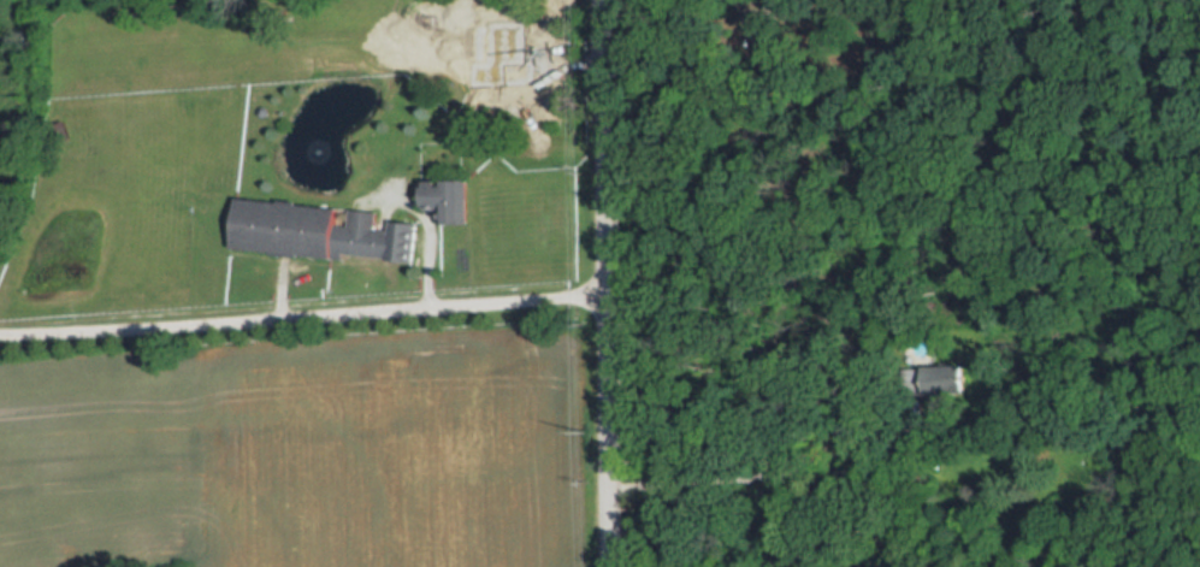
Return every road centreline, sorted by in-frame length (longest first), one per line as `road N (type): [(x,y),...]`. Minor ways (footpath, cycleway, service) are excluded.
road 1 (residential): [(599,294),(0,334)]
road 2 (residential): [(599,0),(605,566)]

